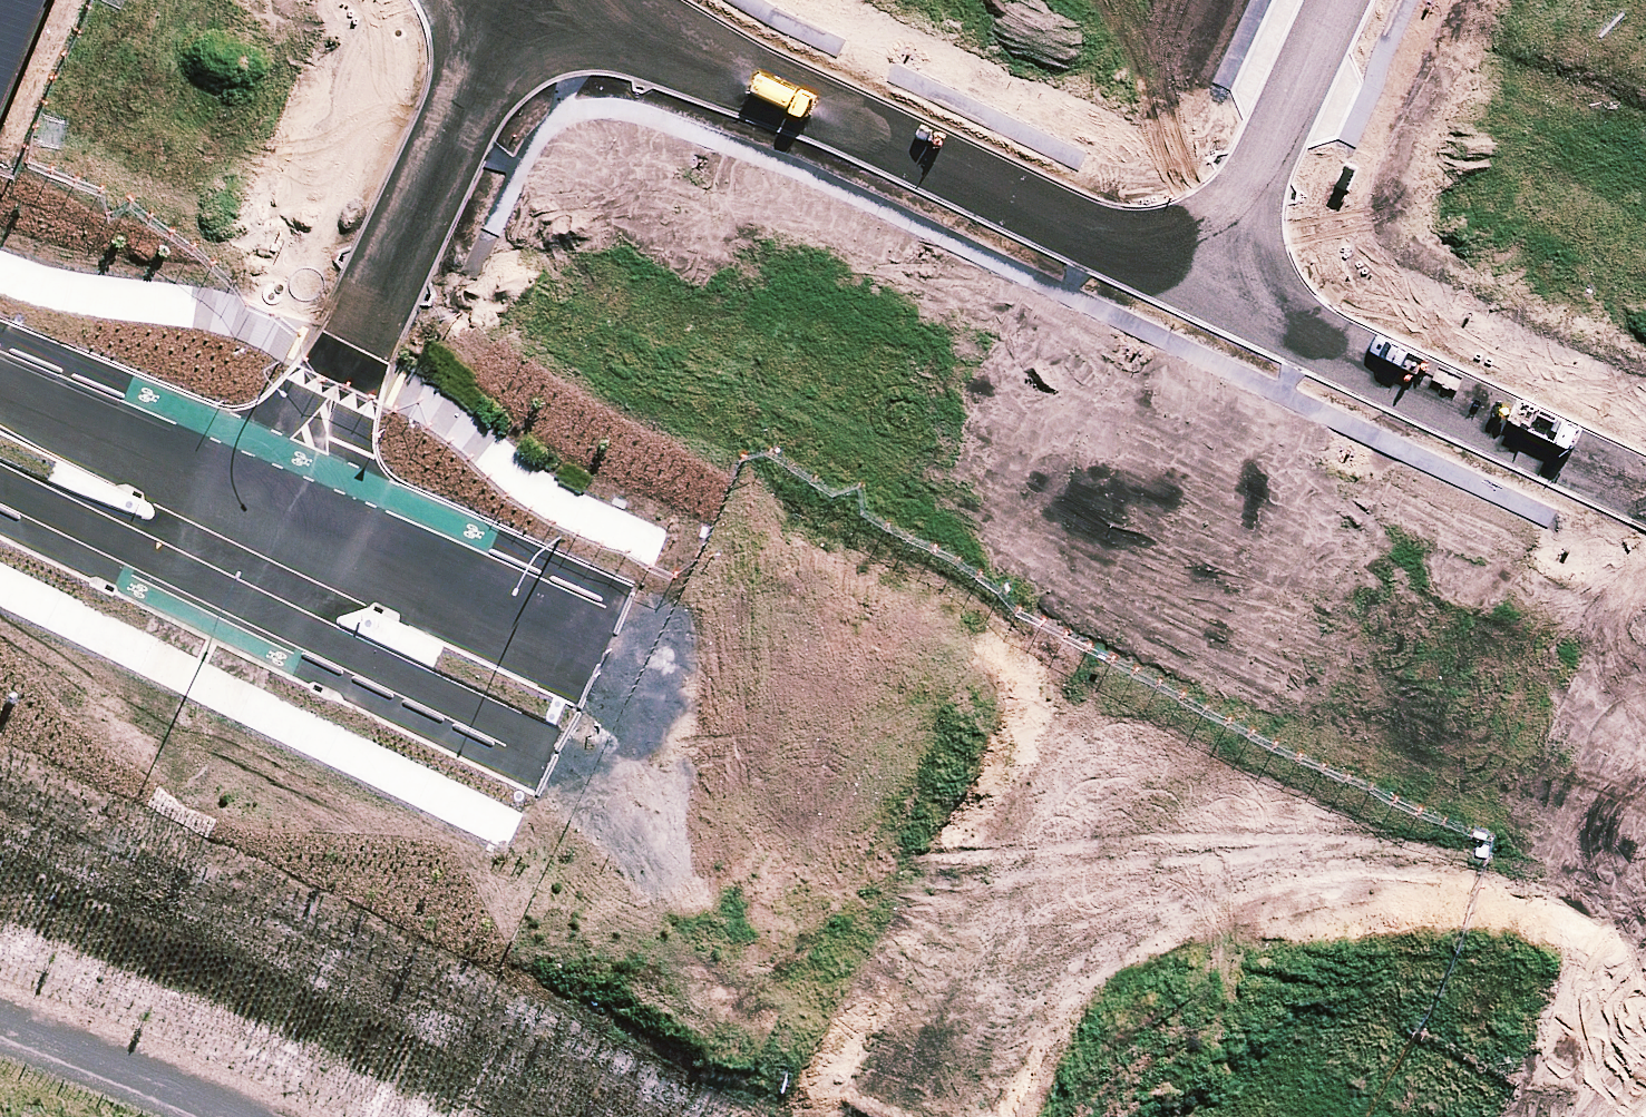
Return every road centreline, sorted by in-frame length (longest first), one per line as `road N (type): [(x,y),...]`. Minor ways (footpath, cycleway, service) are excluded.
road 1 (secondary): [(321,524),(605,647),(1591,1116)]
road 2 (secondary): [(1315,1116),(276,612)]
road 3 (residential): [(1205,284),(730,72)]
road 4 (residential): [(1645,495),(1205,284)]
road 5 (residential): [(1205,284),(1337,0)]
road 6 (residential): [(730,72),(606,47),(567,48),(531,57),(474,93)]
road 7 (secondary): [(0,390),(232,487)]
road 8 (track): [(0,1010),(219,1116)]
road 9 (residential): [(232,487),(270,424),(376,302)]
road 10 (residential): [(376,302),(474,93)]
road 11 (residential): [(376,302),(351,445),(321,524)]
road 12 (secondary): [(190,572),(0,482)]
road 13 (residential): [(631,0),(730,72)]

